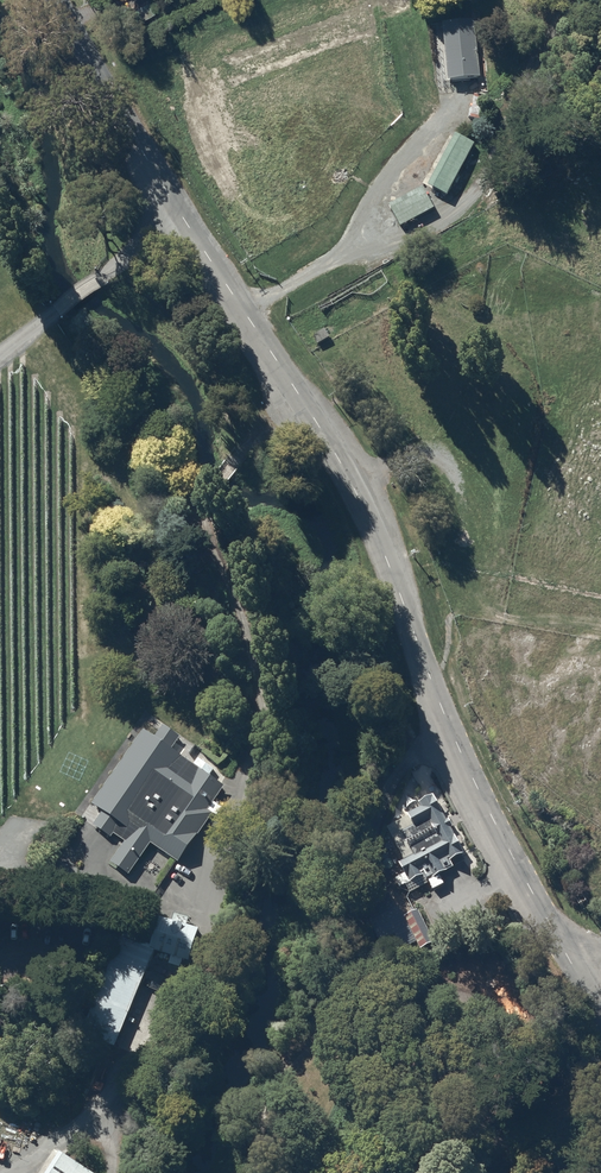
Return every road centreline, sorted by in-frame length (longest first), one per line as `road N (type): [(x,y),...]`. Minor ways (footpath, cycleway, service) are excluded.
road 1 (tertiary): [(57,0),(367,502),(474,780),(600,1008)]

